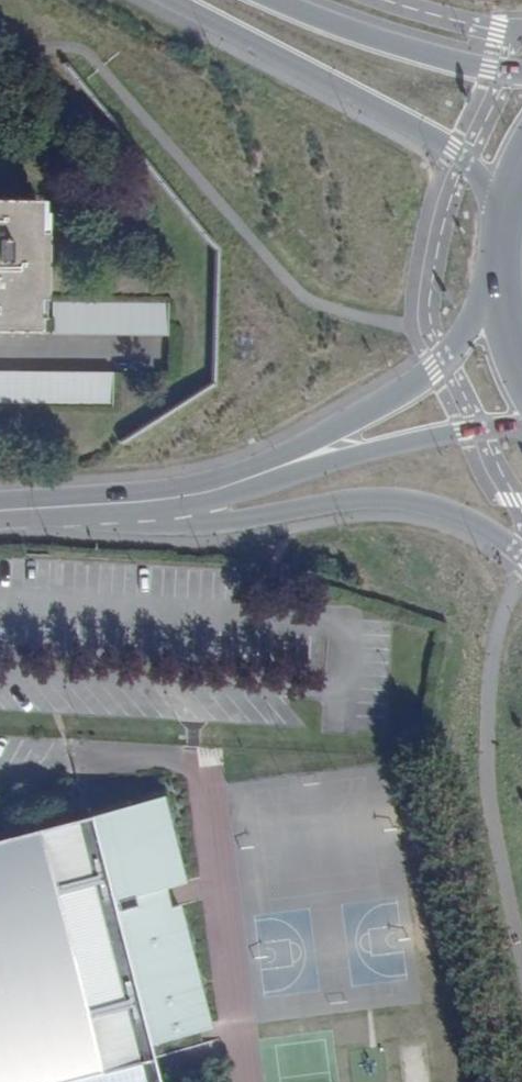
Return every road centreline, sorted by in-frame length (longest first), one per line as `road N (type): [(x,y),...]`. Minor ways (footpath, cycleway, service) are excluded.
road 1 (primary): [(89,507),(161,523),(232,524),(357,504),(420,507),(477,524),(521,557)]
road 2 (secondary): [(178,0),(453,151),(509,210)]
road 3 (secondary): [(502,282),(449,356),(275,468)]
road 4 (secondary): [(521,75),(344,31),(271,0)]
road 5 (secondary): [(275,468),(521,429)]
road 6 (secondary): [(89,507),(198,494),(275,468)]

